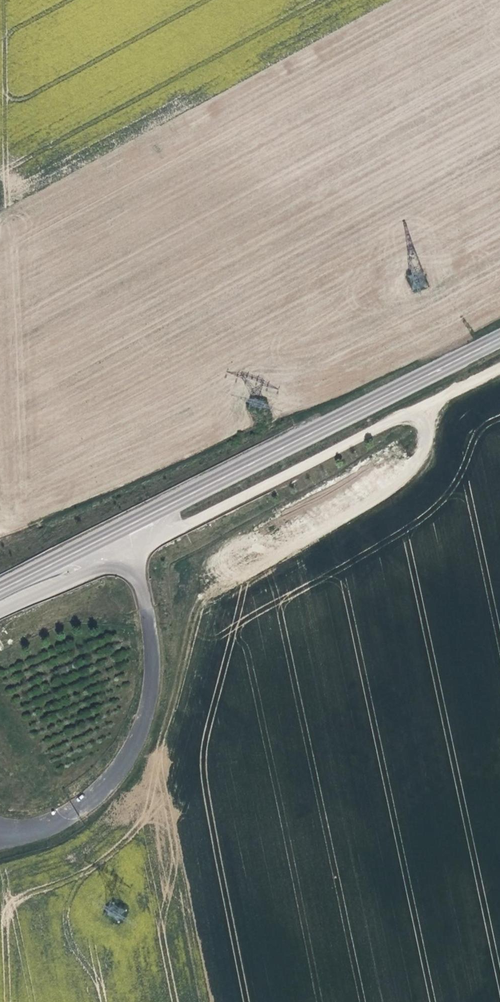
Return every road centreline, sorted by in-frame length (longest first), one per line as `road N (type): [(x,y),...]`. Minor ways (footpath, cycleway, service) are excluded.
road 1 (primary): [(0,587),(499,337)]

